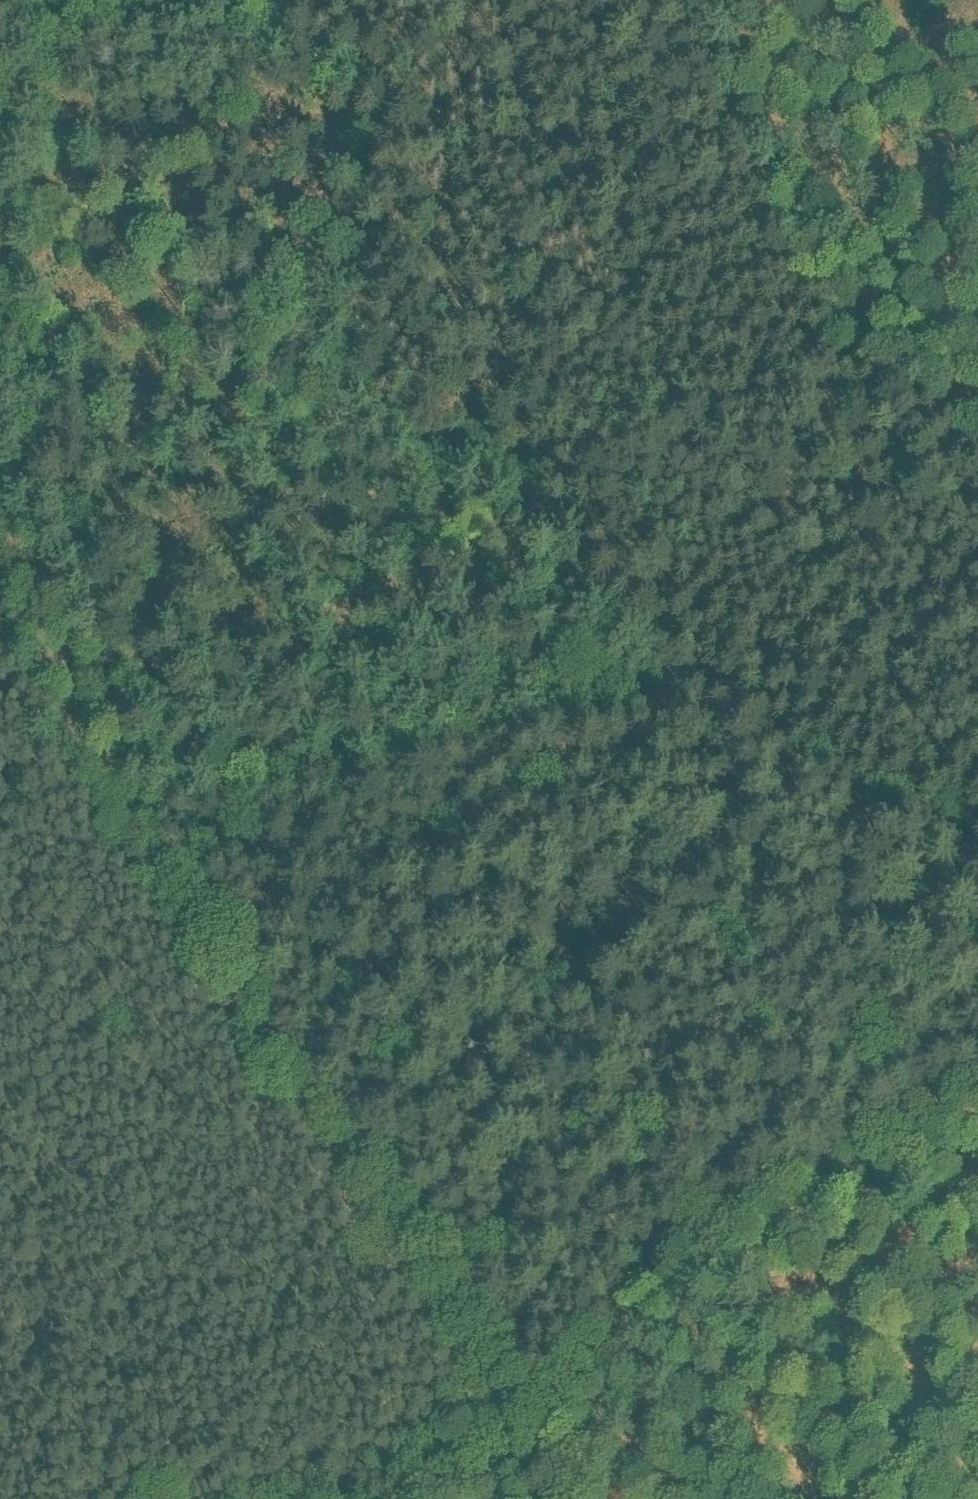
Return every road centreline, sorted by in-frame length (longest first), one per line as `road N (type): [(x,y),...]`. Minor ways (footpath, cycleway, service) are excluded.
road 1 (track): [(27,64),(15,476),(49,610),(94,731),(188,910),(522,1412),(556,1498)]
road 2 (track): [(440,1498),(853,1330)]
road 3 (track): [(27,64),(267,0)]
road 4 (track): [(853,1330),(977,1276)]

